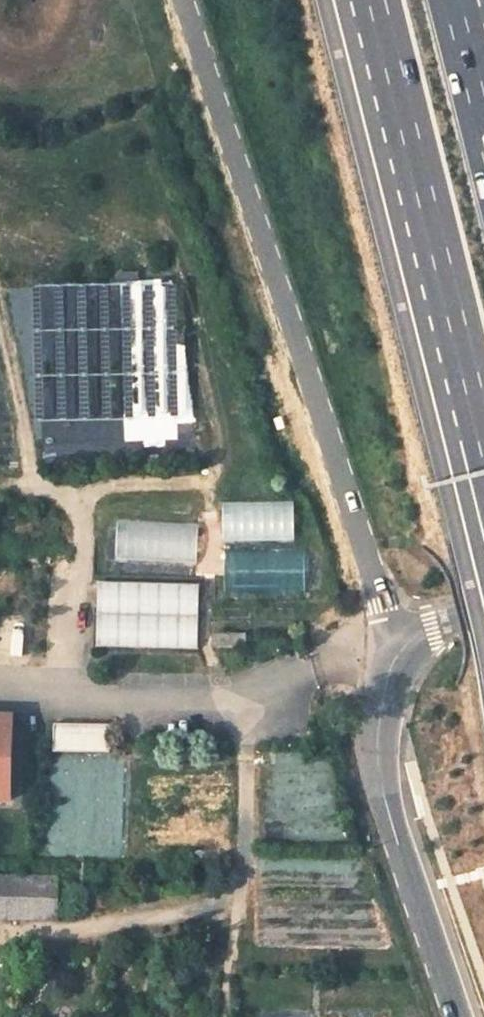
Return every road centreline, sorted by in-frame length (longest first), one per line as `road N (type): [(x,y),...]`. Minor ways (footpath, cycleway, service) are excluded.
road 1 (residential): [(176,0),(269,316),(356,527),(390,659)]
road 2 (trunk): [(374,17),(452,440),(483,557)]
road 3 (trunk): [(374,17),(483,449)]
road 4 (residential): [(390,659),(374,718),(378,774),(461,1016)]

